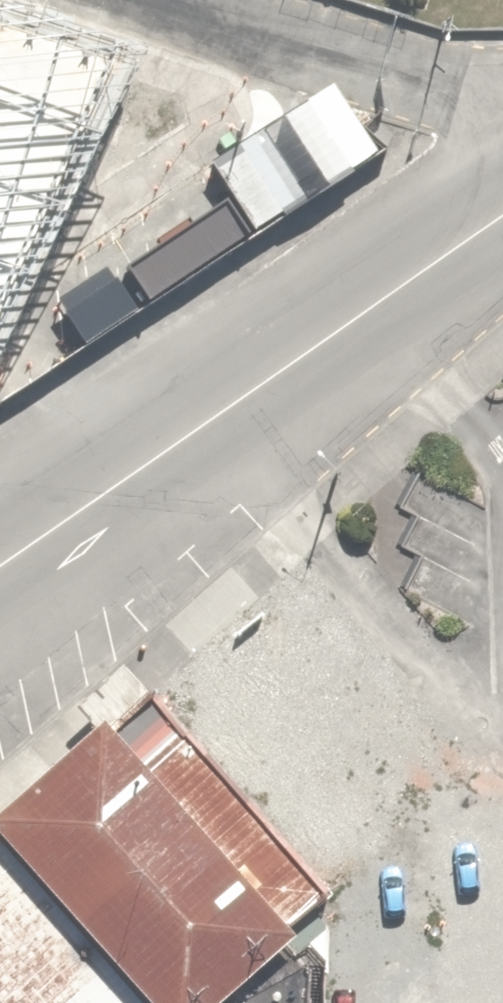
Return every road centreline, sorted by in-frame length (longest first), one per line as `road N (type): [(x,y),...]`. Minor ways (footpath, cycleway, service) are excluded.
road 1 (tertiary): [(502,216),(0,563)]
road 2 (unclassified): [(165,0),(502,116)]

